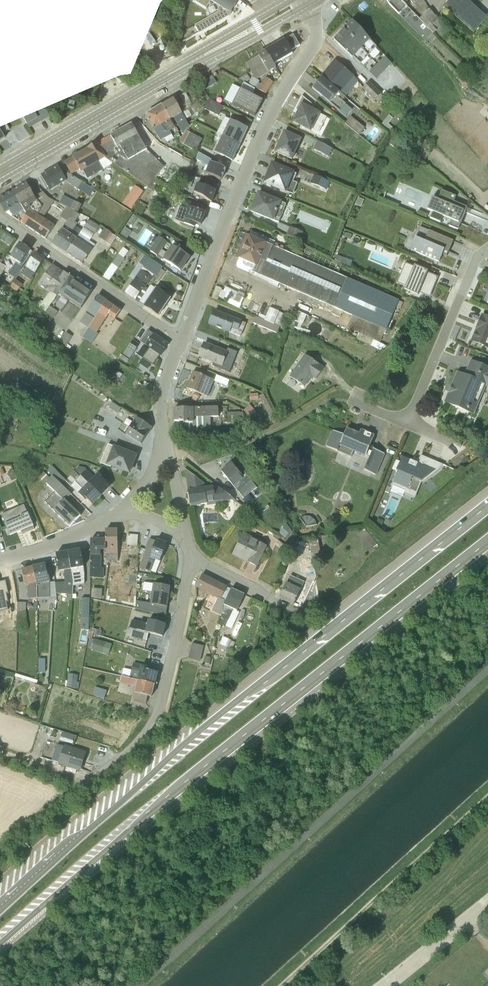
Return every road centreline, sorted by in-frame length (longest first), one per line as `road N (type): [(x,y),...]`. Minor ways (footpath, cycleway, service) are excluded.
road 1 (primary): [(487,506),(187,740),(0,911)]
road 2 (primary): [(0,945),(160,803),(487,541)]
road 3 (residential): [(181,340),(266,129),(315,43),(303,0)]
road 4 (tertiary): [(0,172),(303,0)]
road 5 (track): [(278,985),(487,795)]
road 6 (residential): [(79,788),(141,738),(158,711),(190,552)]
road 7 (residential): [(181,340),(0,220)]
road 8 (residential): [(487,250),(477,257),(406,421)]
road 9 (residential): [(0,559),(56,544),(124,509)]
road 10 (unclassified): [(487,903),(384,985)]

